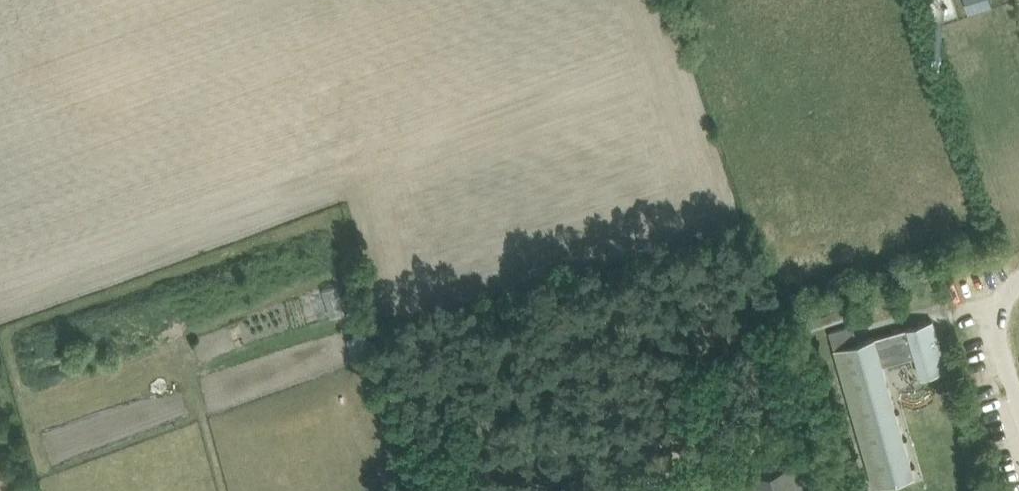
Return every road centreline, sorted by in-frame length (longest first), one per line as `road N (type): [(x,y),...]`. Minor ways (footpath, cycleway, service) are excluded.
road 1 (unclassified): [(1018,282),(1000,310),(998,344),(1018,406)]

